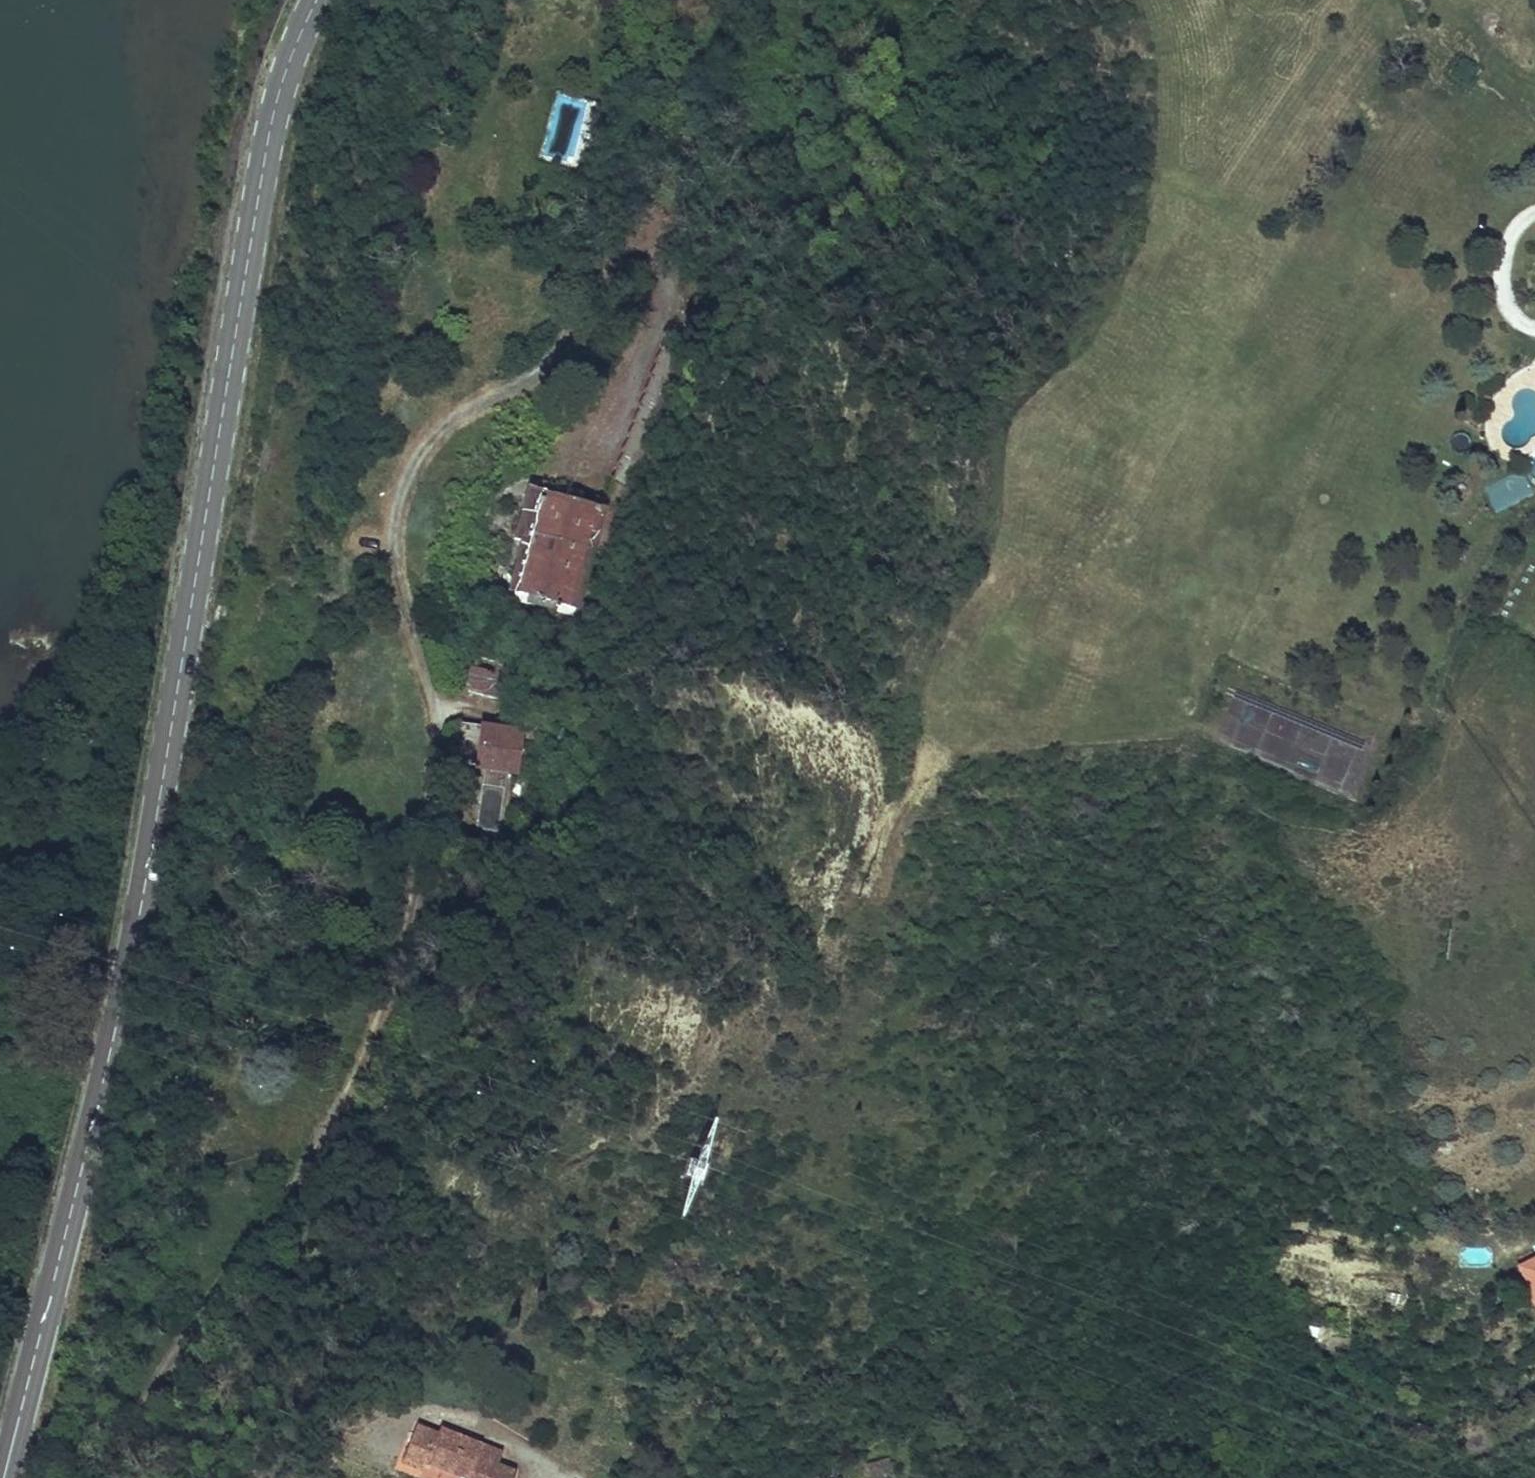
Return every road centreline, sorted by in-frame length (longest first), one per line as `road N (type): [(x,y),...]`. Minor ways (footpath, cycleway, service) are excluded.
road 1 (secondary): [(4,1477),(135,935),(267,146),(286,71),(317,0)]

